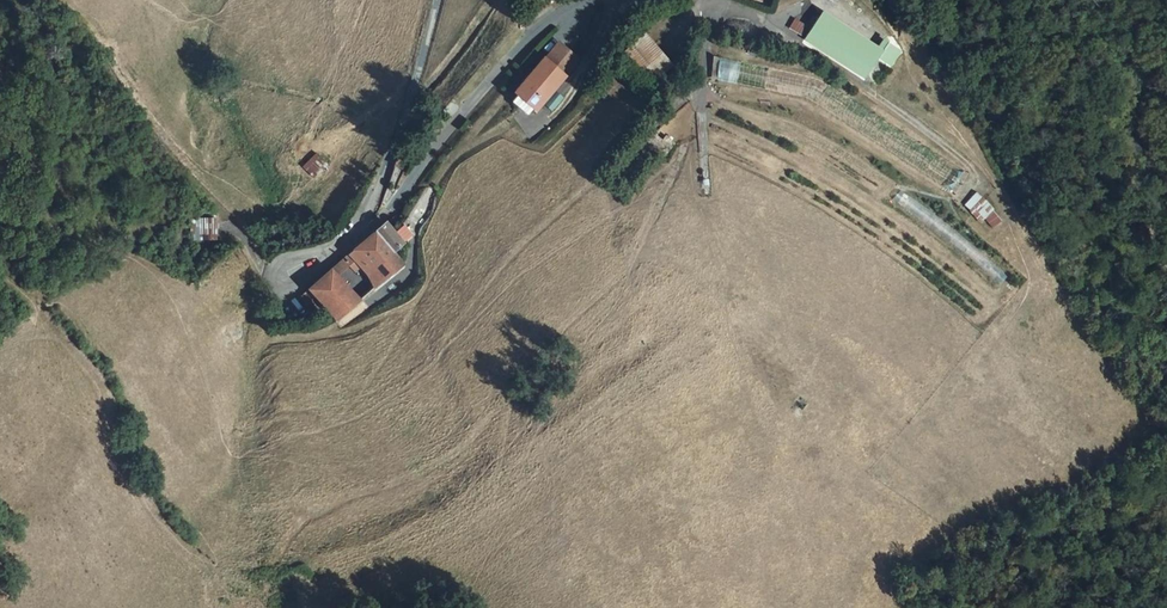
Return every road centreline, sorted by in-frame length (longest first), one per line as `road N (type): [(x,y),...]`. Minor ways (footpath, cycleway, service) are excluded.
road 1 (tertiary): [(1128,0),(1138,97),(1166,178)]

